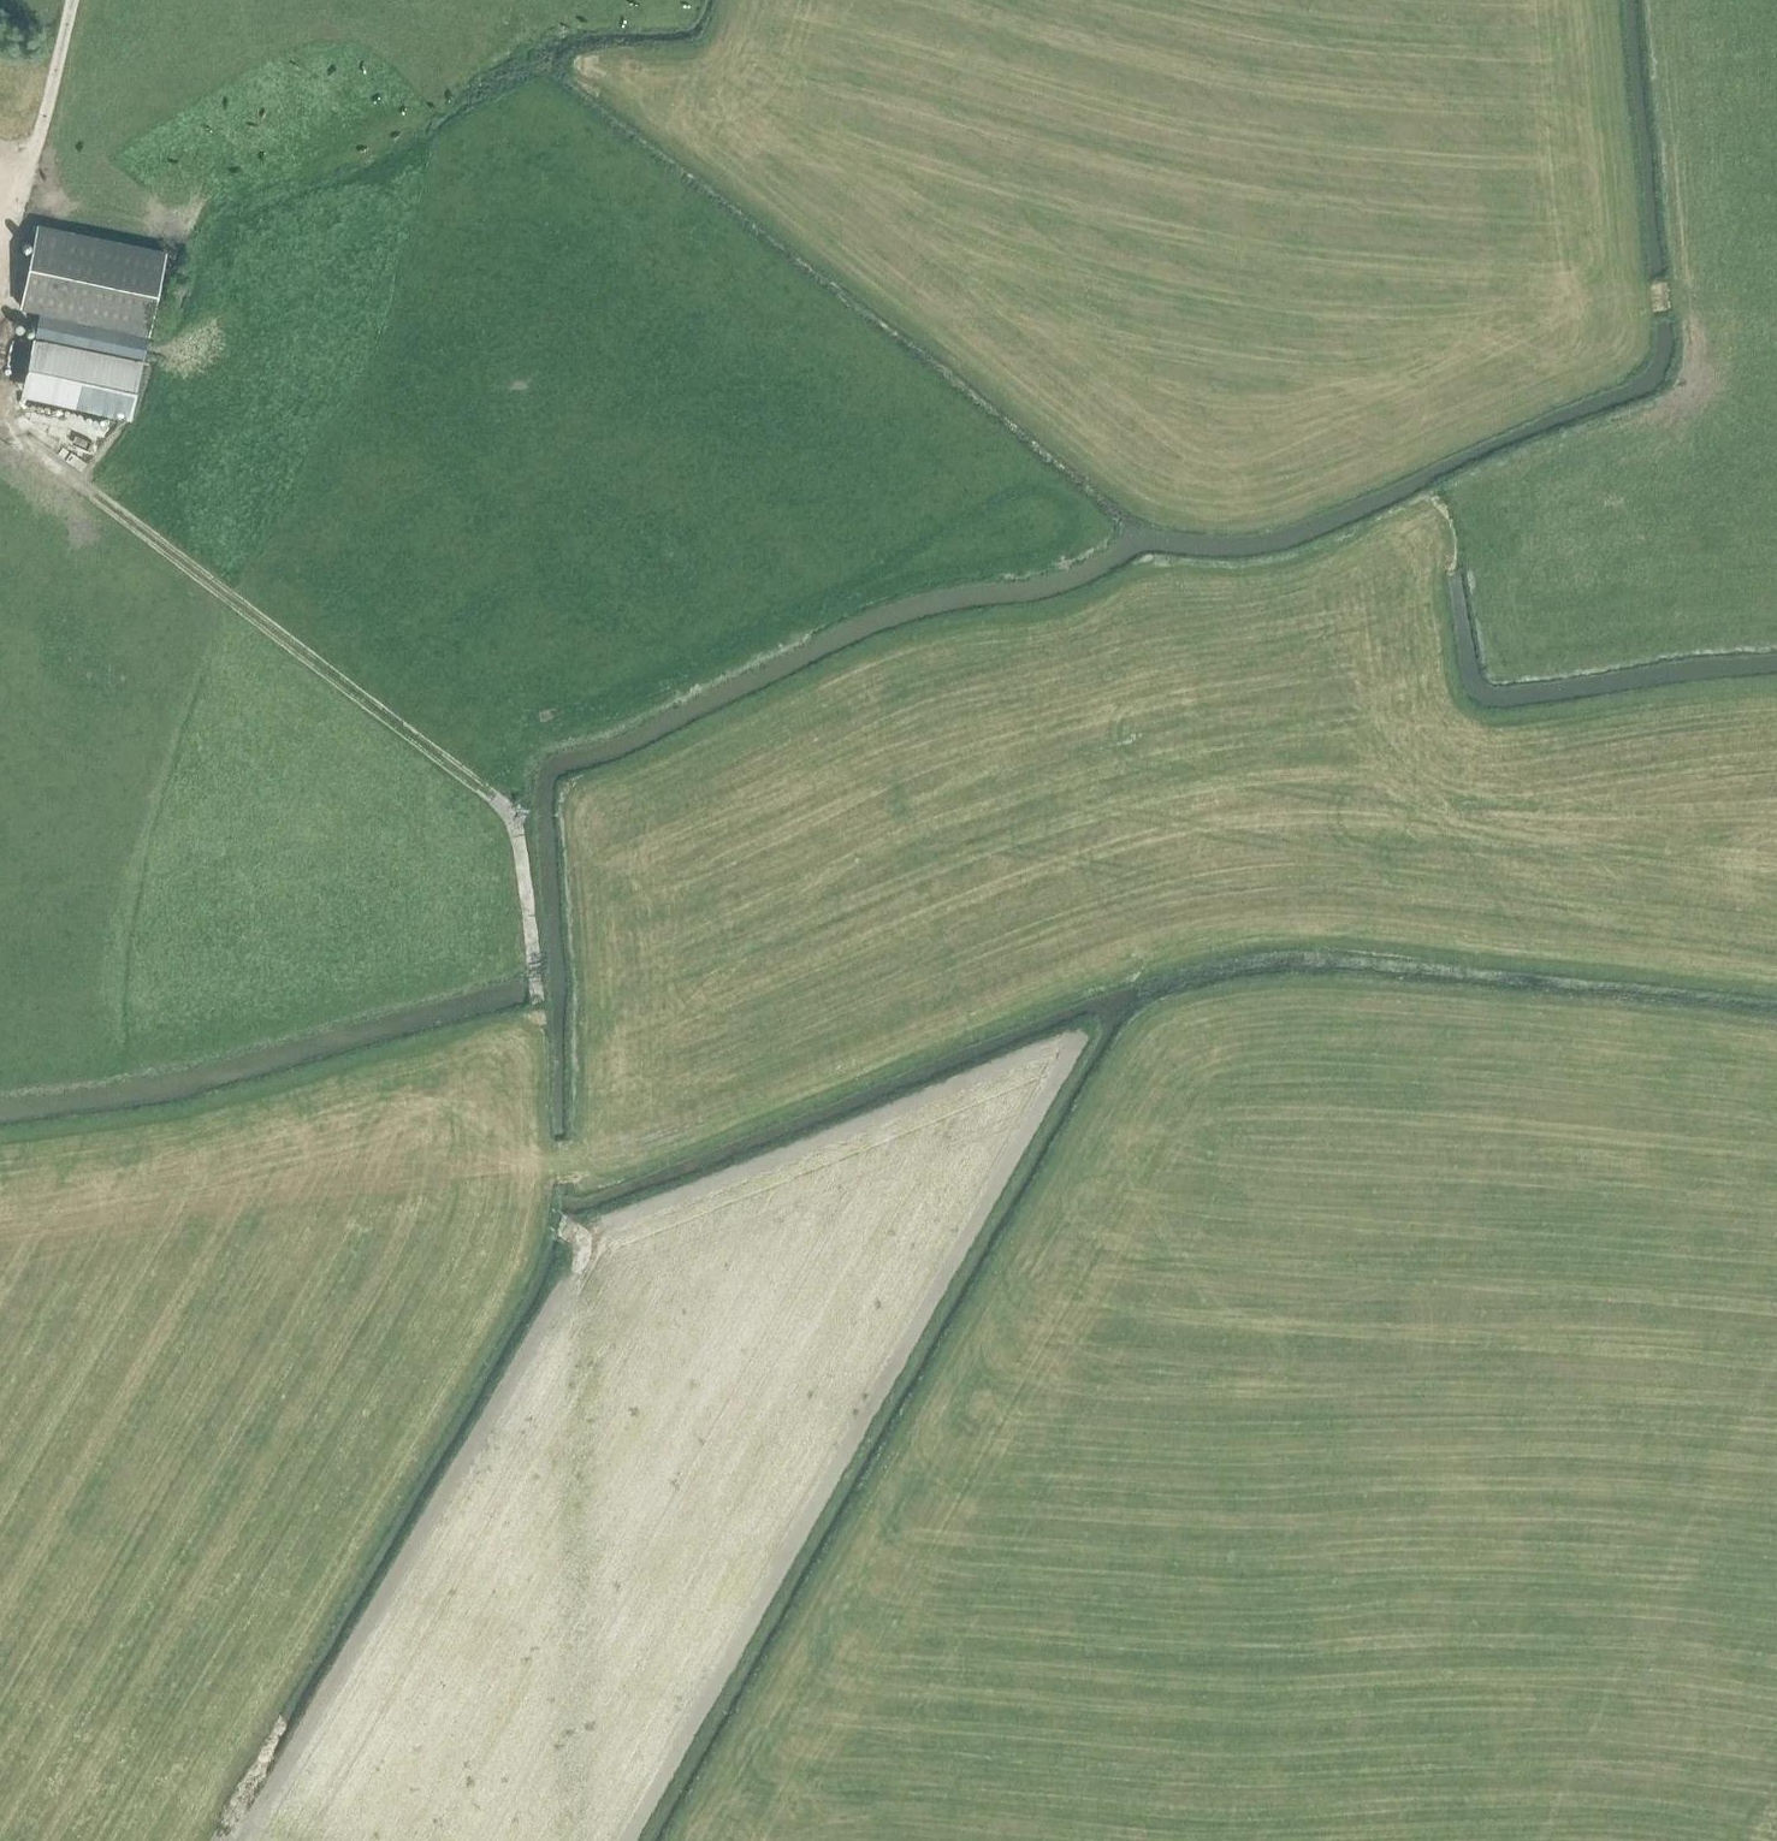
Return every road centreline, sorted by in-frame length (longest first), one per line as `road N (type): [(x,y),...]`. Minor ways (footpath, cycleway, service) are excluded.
road 1 (track): [(0,418),(519,818),(536,991)]

